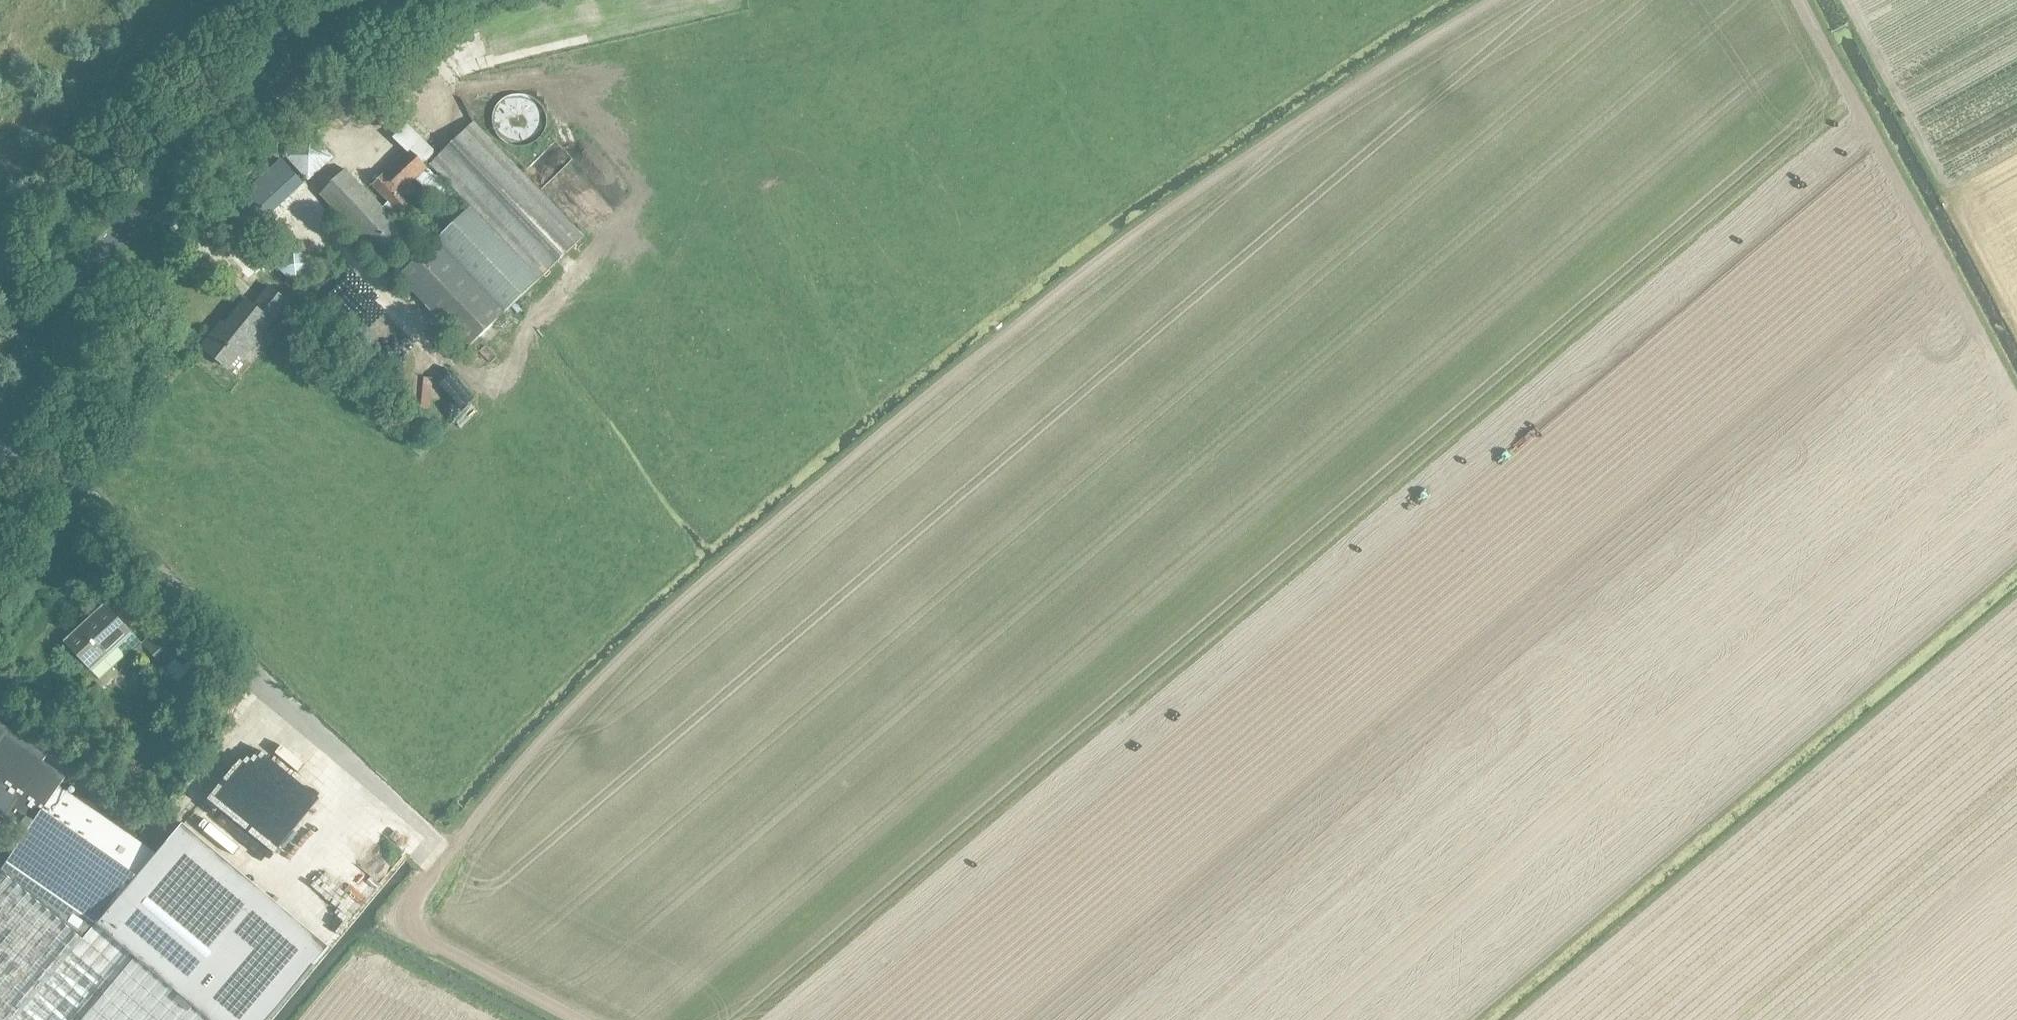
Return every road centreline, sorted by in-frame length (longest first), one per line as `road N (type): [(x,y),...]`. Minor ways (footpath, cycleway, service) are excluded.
road 1 (secondary): [(0,423),(67,299),(178,167),(390,0)]
road 2 (track): [(567,1019),(382,923),(441,846),(416,822)]
road 3 (track): [(1881,1019),(2016,908)]

